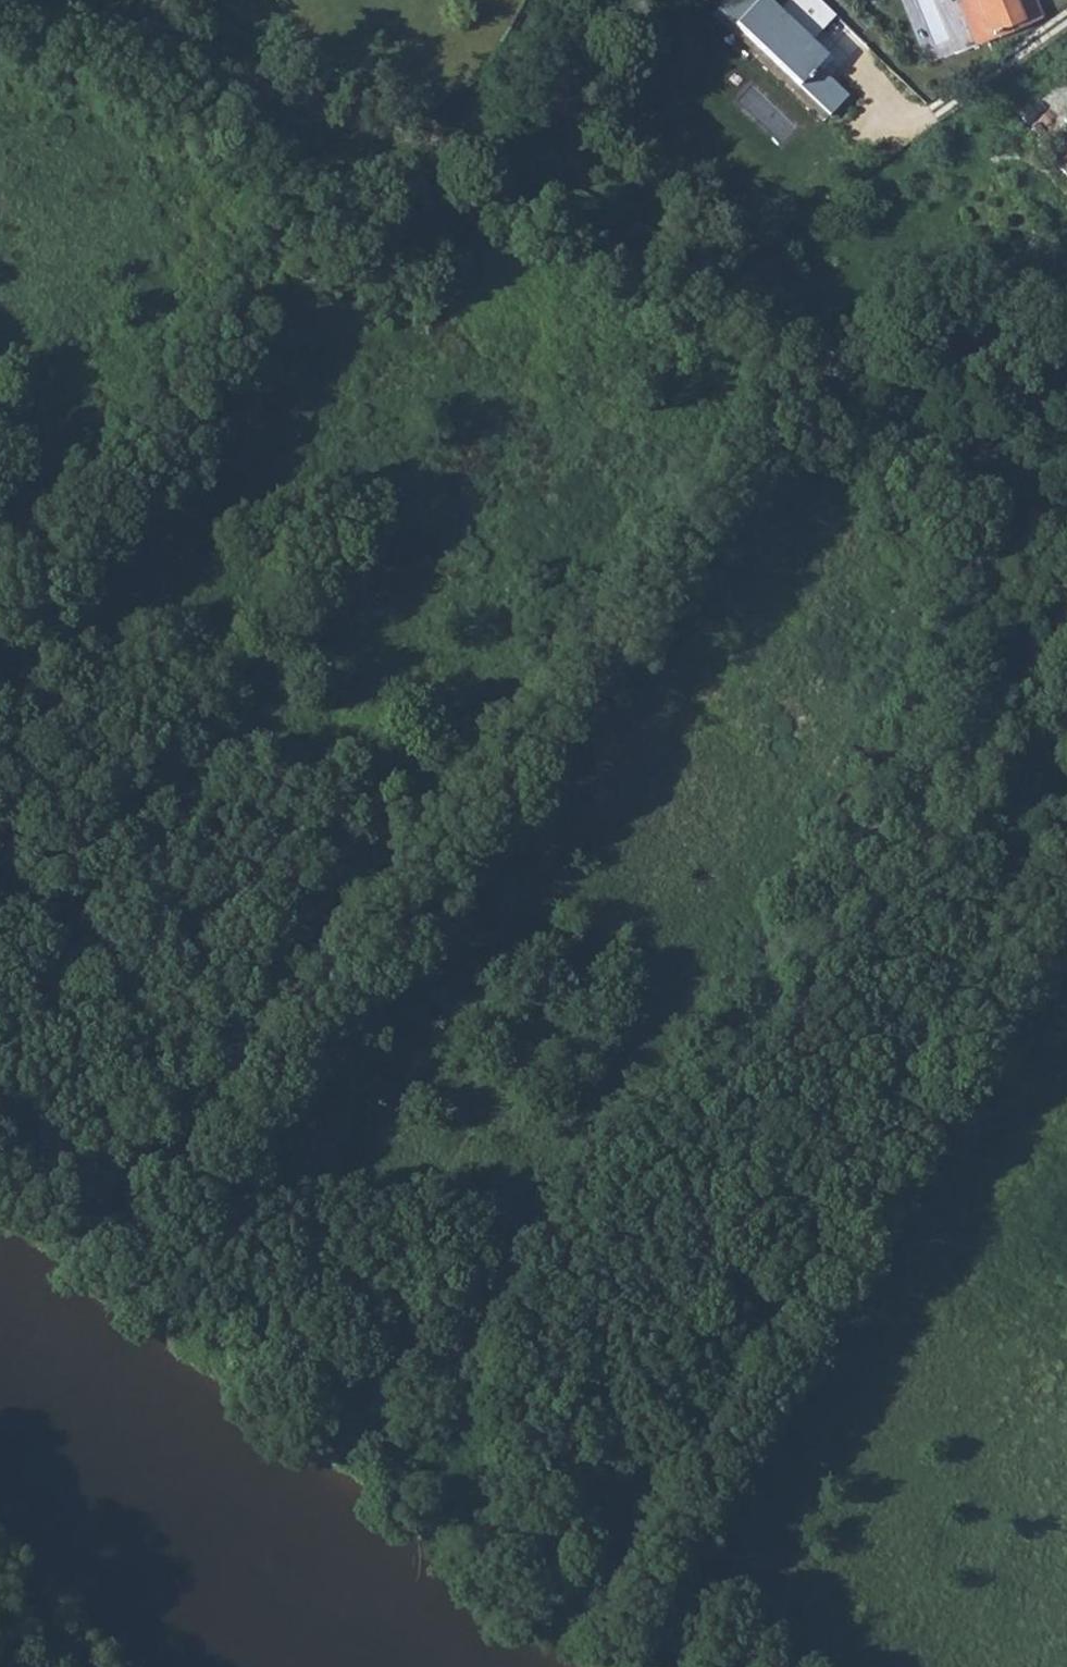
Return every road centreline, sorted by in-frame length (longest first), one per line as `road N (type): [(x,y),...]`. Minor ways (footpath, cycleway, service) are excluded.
road 1 (track): [(41,0),(326,123),(475,164),(808,354),(863,409),(1066,510)]
road 2 (track): [(475,164),(549,0)]

